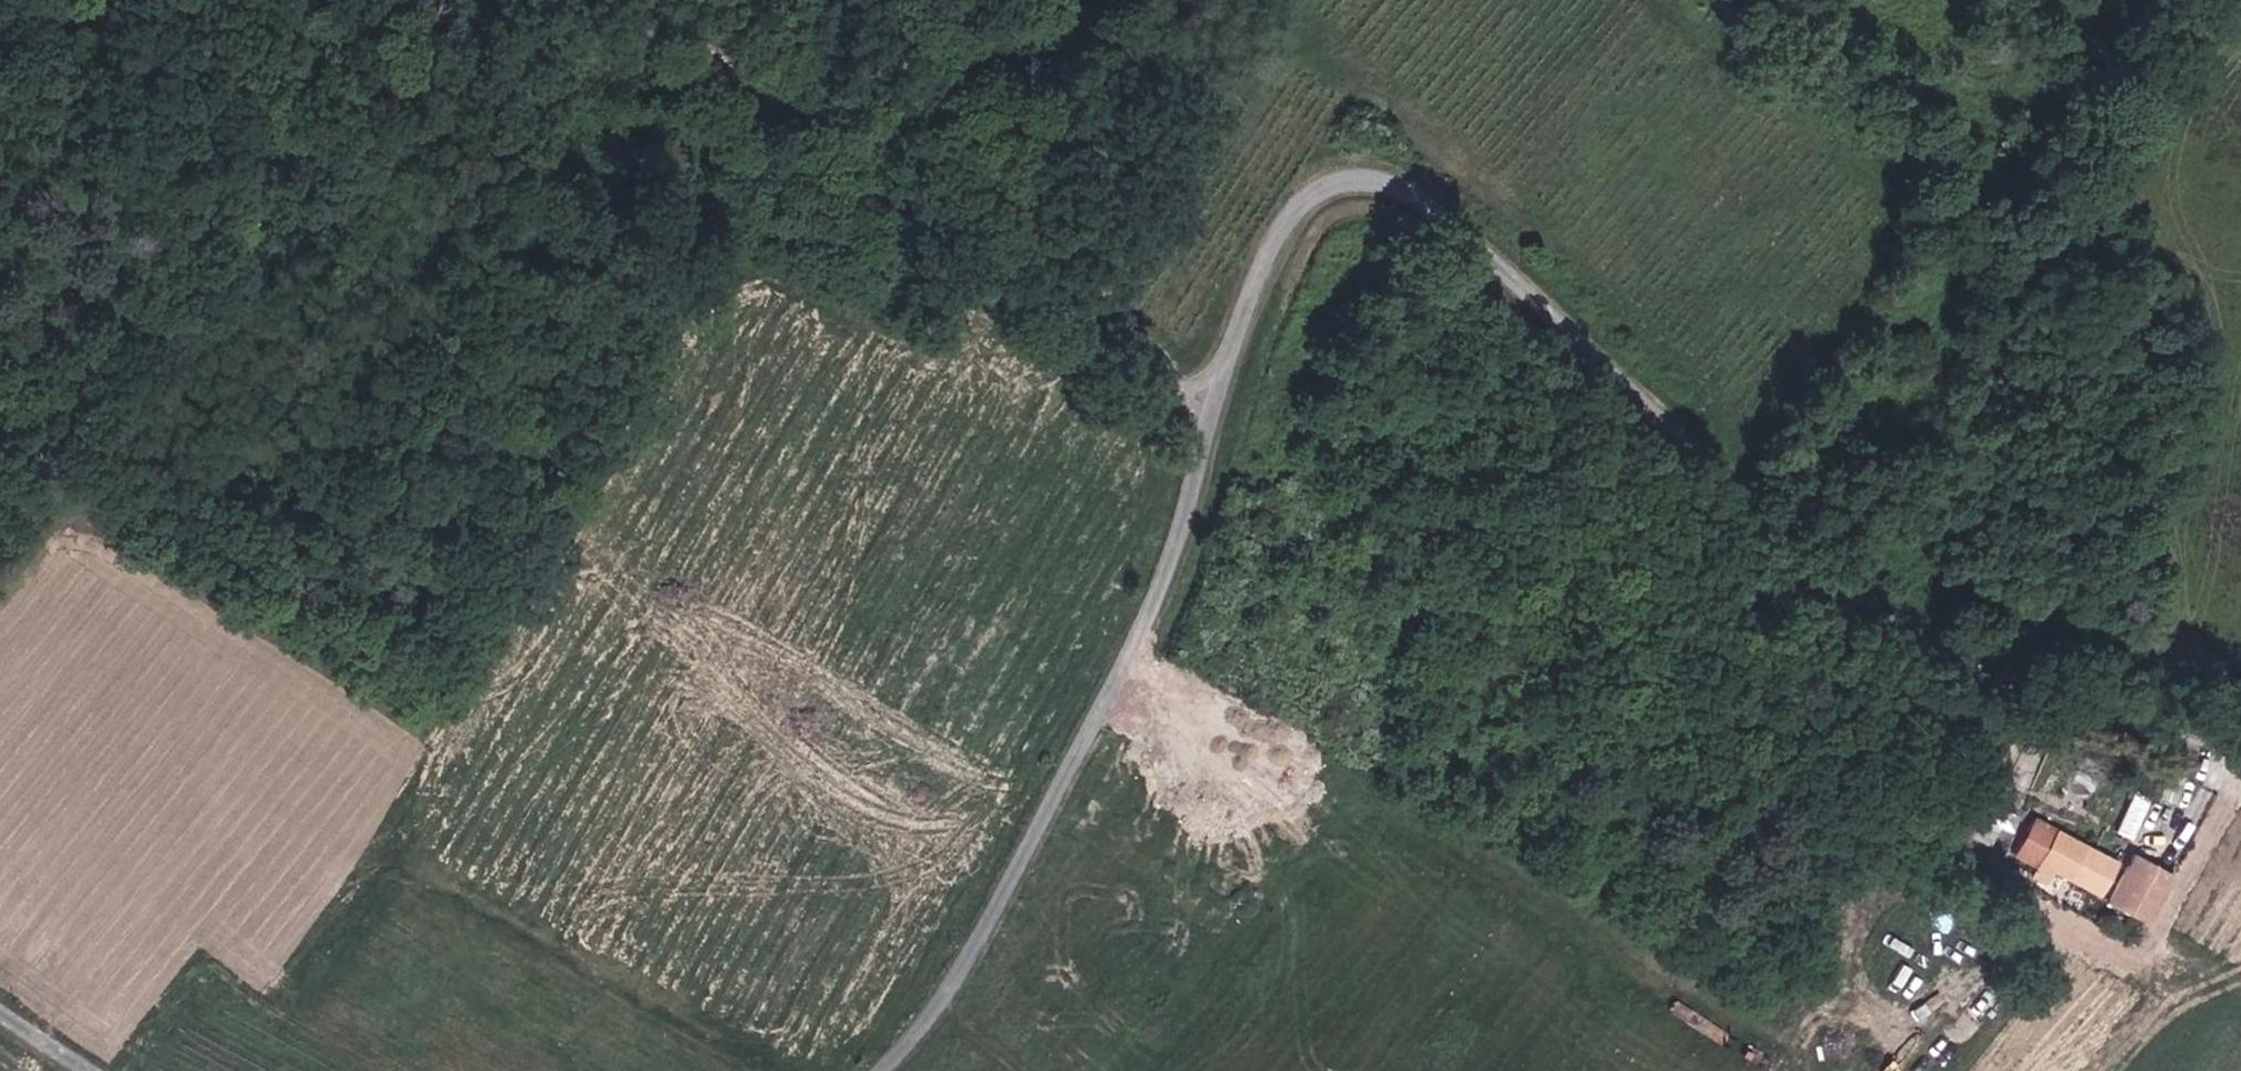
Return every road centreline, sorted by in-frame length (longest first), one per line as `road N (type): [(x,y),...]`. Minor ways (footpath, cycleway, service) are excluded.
road 1 (unclassified): [(870,1070),(925,1016),(985,926),(1138,634),(1265,263),(1293,214),(1332,177),(1361,169),(1422,190),(1809,554),(1927,640),(1992,674),(2240,746)]
road 2 (unclassified): [(0,1002),(108,1070)]

